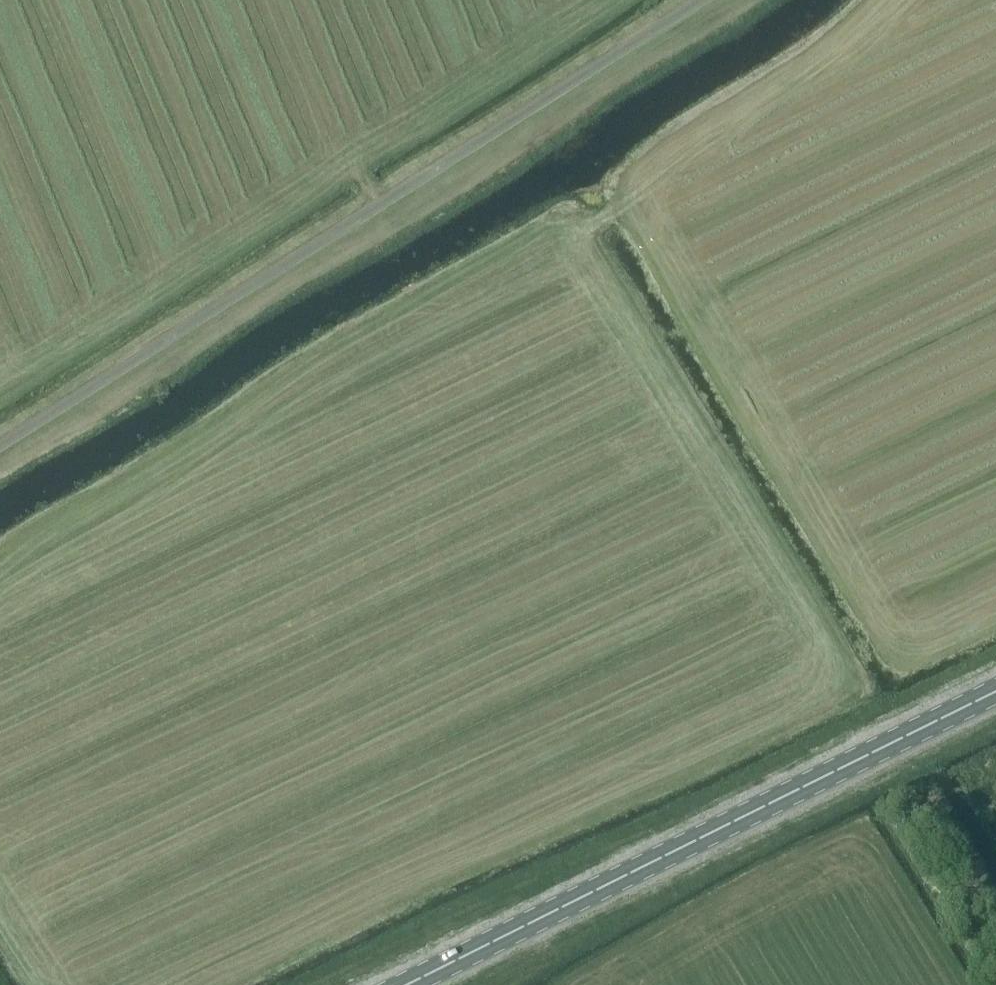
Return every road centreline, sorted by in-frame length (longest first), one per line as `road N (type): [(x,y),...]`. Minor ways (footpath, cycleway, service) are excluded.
road 1 (unclassified): [(0,430),(679,0)]
road 2 (primary): [(404,984),(995,691)]

